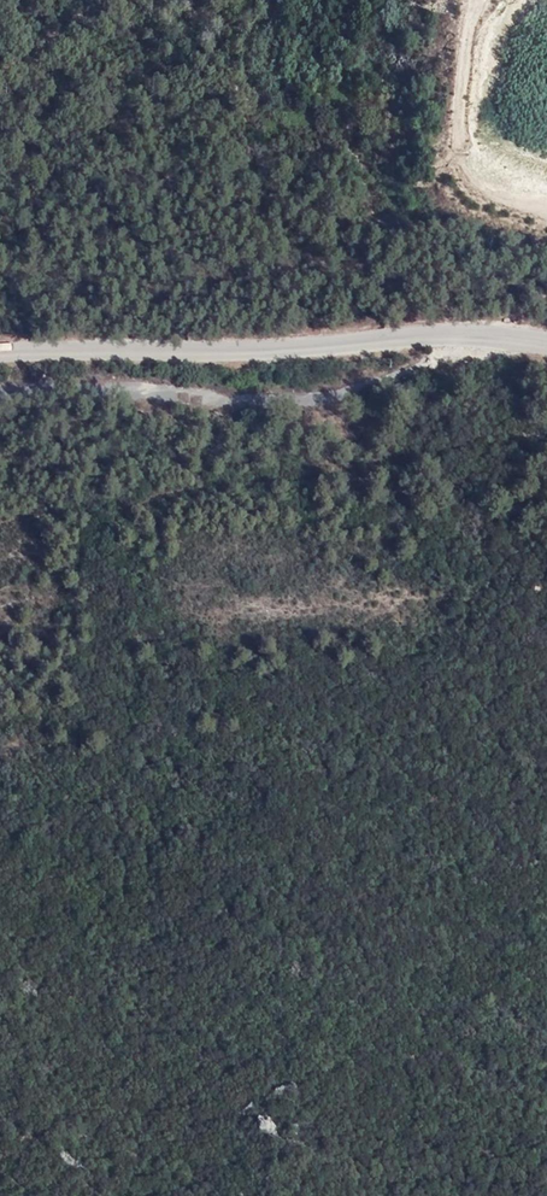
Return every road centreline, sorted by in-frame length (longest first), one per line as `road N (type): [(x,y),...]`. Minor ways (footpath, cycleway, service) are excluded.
road 1 (unclassified): [(546,345),(483,338),(0,354)]
road 2 (track): [(0,387),(162,389),(260,403),(344,395),(429,372),(483,338)]

